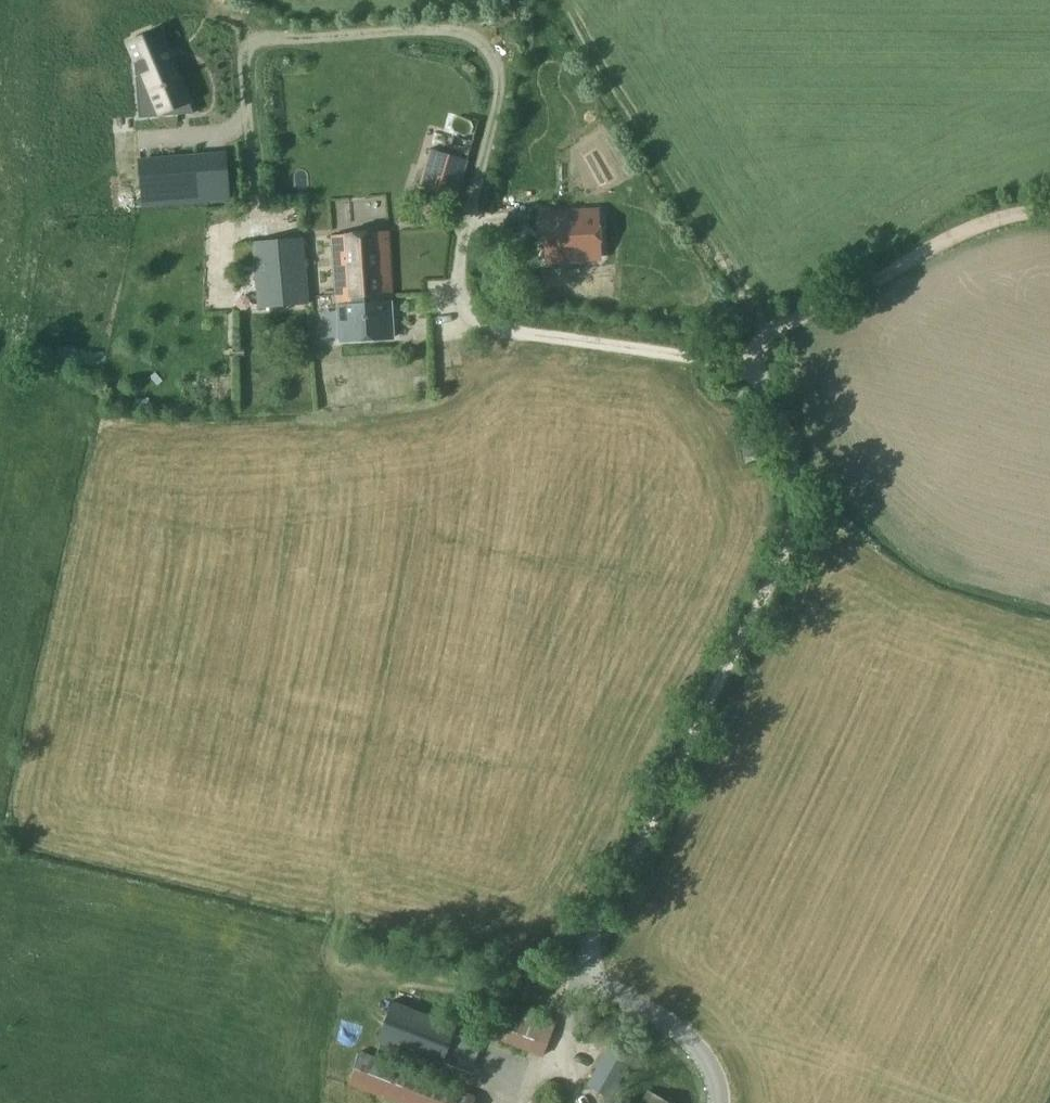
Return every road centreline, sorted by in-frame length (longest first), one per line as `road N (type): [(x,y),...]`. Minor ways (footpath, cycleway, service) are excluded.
road 1 (track): [(580,970),(793,525),(785,431),(751,368)]
road 2 (track): [(751,368),(768,336),(948,238),(1049,211)]
road 3 (track): [(751,368),(484,325)]
road 4 (unclassified): [(718,1102),(712,1063),(692,1041),(580,970)]

